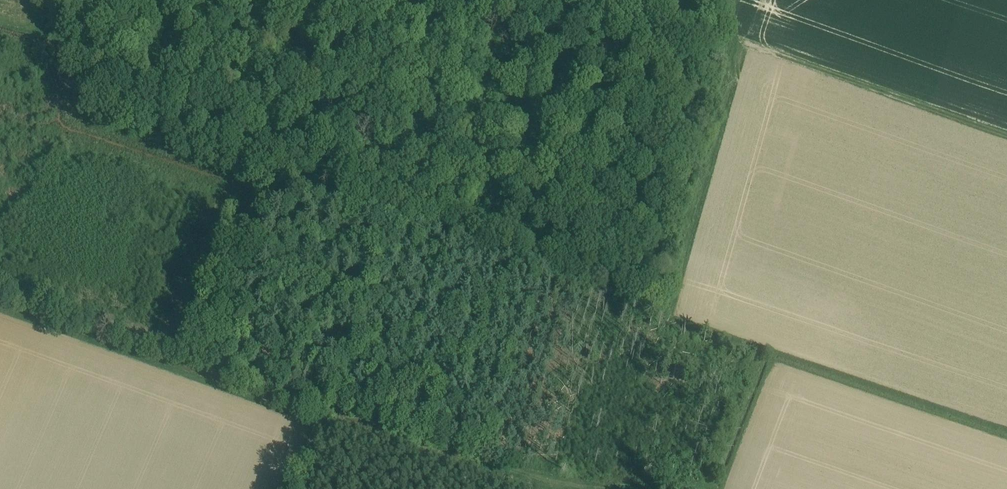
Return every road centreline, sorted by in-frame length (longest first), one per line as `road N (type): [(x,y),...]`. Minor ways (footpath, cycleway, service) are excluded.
road 1 (track): [(287,488),(326,406),(577,488)]
road 2 (track): [(326,406),(0,293)]
road 3 (track): [(1006,132),(728,36)]

